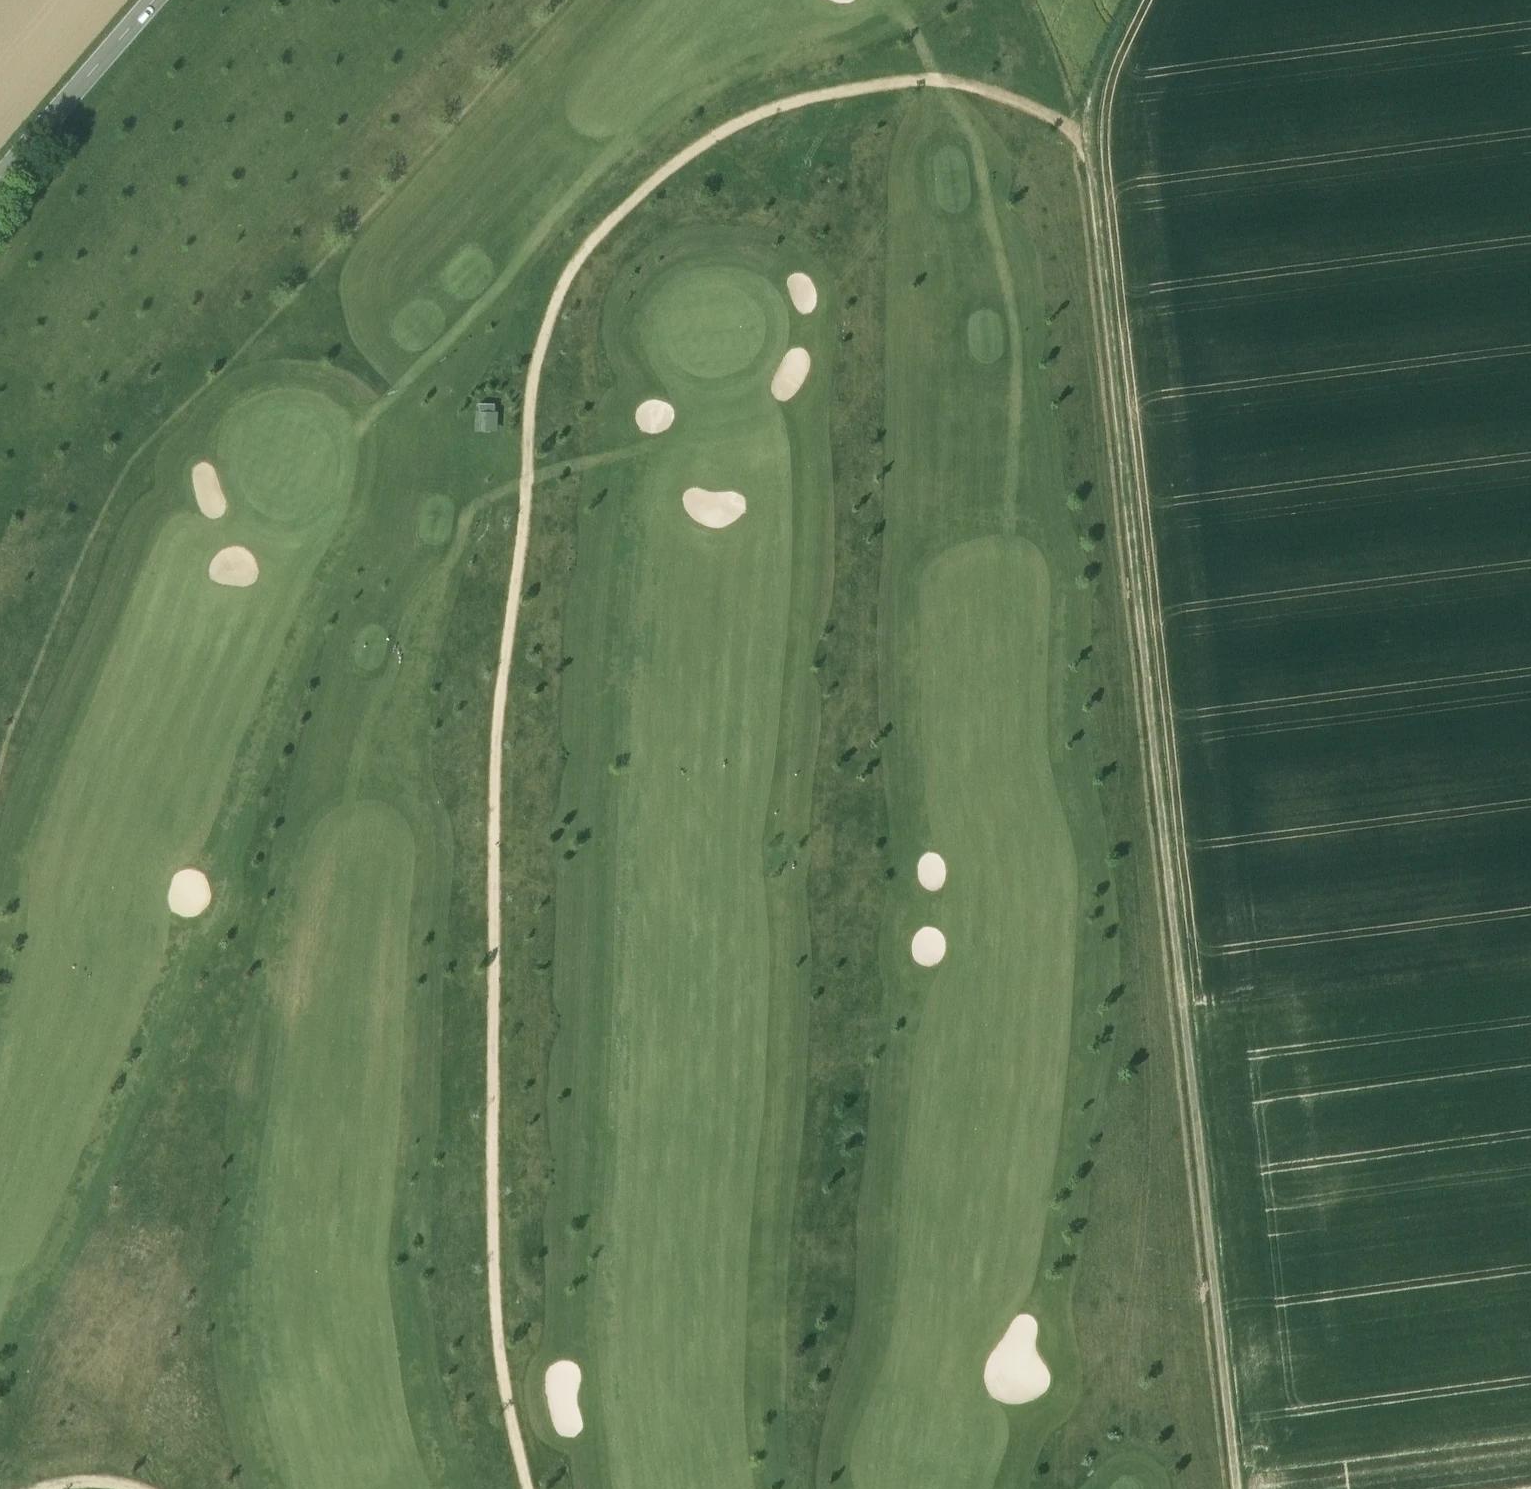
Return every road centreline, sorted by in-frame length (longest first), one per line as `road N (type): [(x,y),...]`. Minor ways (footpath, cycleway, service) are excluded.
road 1 (track): [(532,1488),(496,1306),(496,732),(535,368),(560,289),(610,225),(692,152),(768,114),(926,82),(984,88),(1039,107),(1094,143)]
road 2 (track): [(1244,1488),(1099,219),(1092,94),(1137,0)]
road 3 (secondary): [(0,185),(160,0)]

